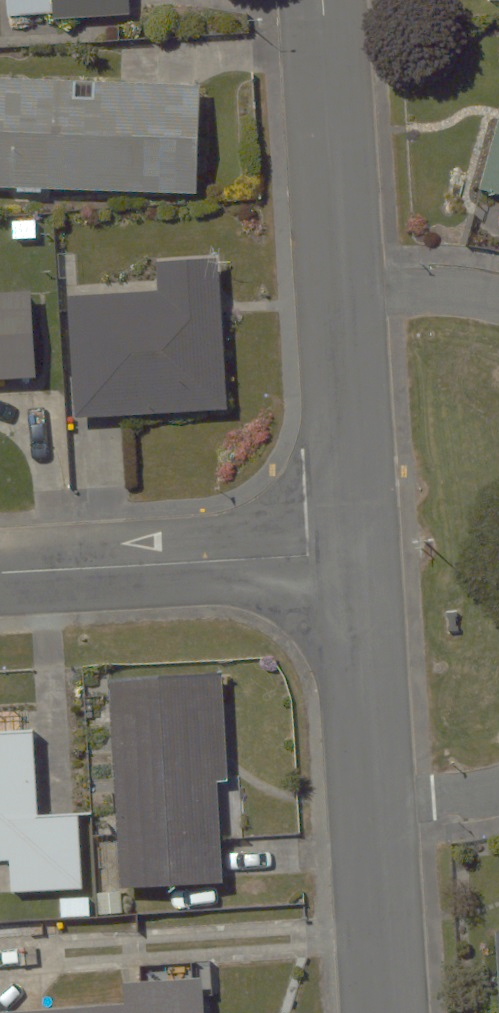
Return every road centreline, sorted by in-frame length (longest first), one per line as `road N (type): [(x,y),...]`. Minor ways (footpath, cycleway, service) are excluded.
road 1 (residential): [(0,575),(355,554)]
road 2 (residential): [(322,0),(341,292)]
road 3 (residential): [(341,292),(355,554)]
road 4 (residential): [(355,554),(372,801)]
road 5 (residential): [(372,801),(387,1012)]
road 6 (residential): [(341,292),(498,302)]
road 7 (residential): [(498,787),(372,801)]

